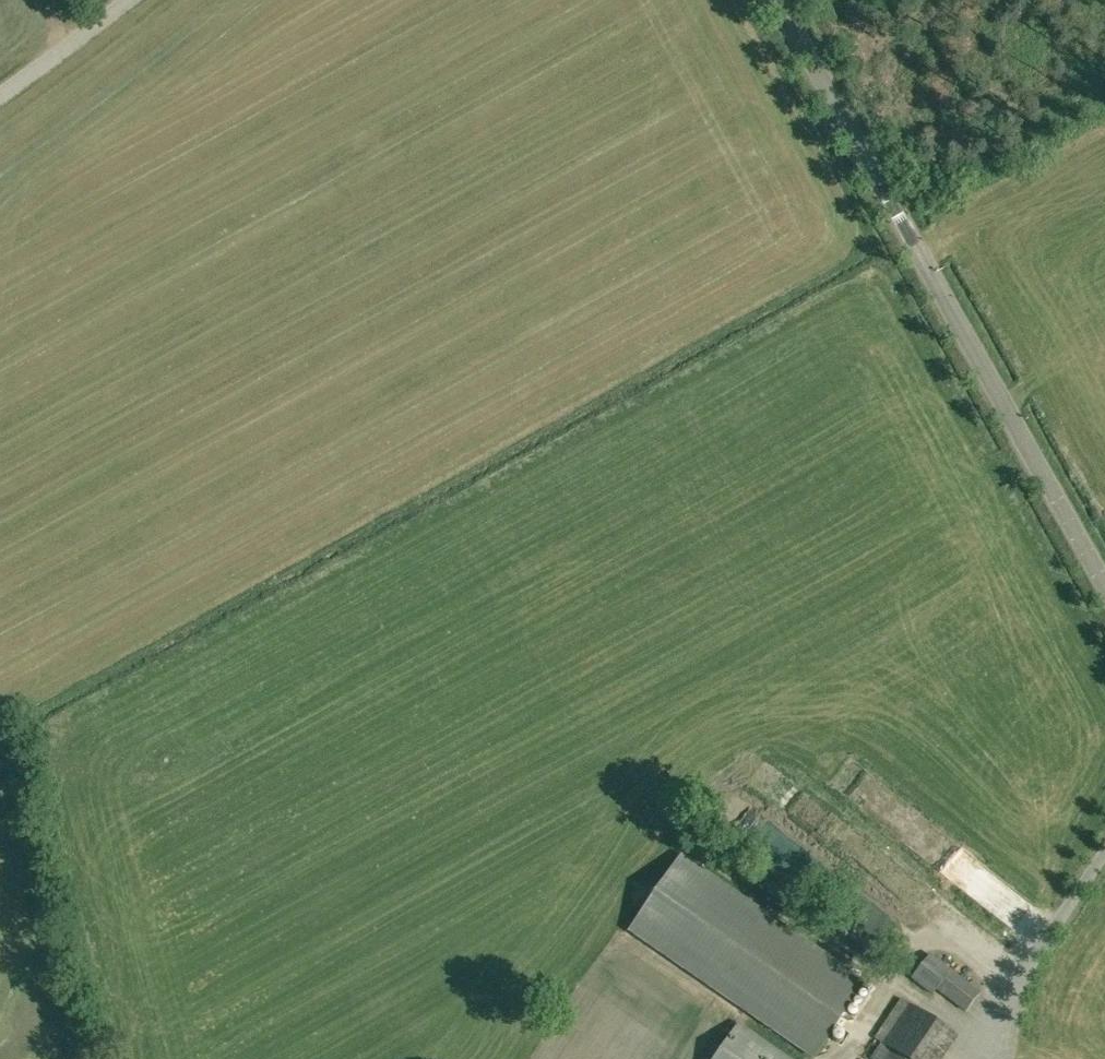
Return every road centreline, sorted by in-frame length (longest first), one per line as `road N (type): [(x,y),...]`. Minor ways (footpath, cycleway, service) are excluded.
road 1 (unclassified): [(1104,585),(779,0)]

